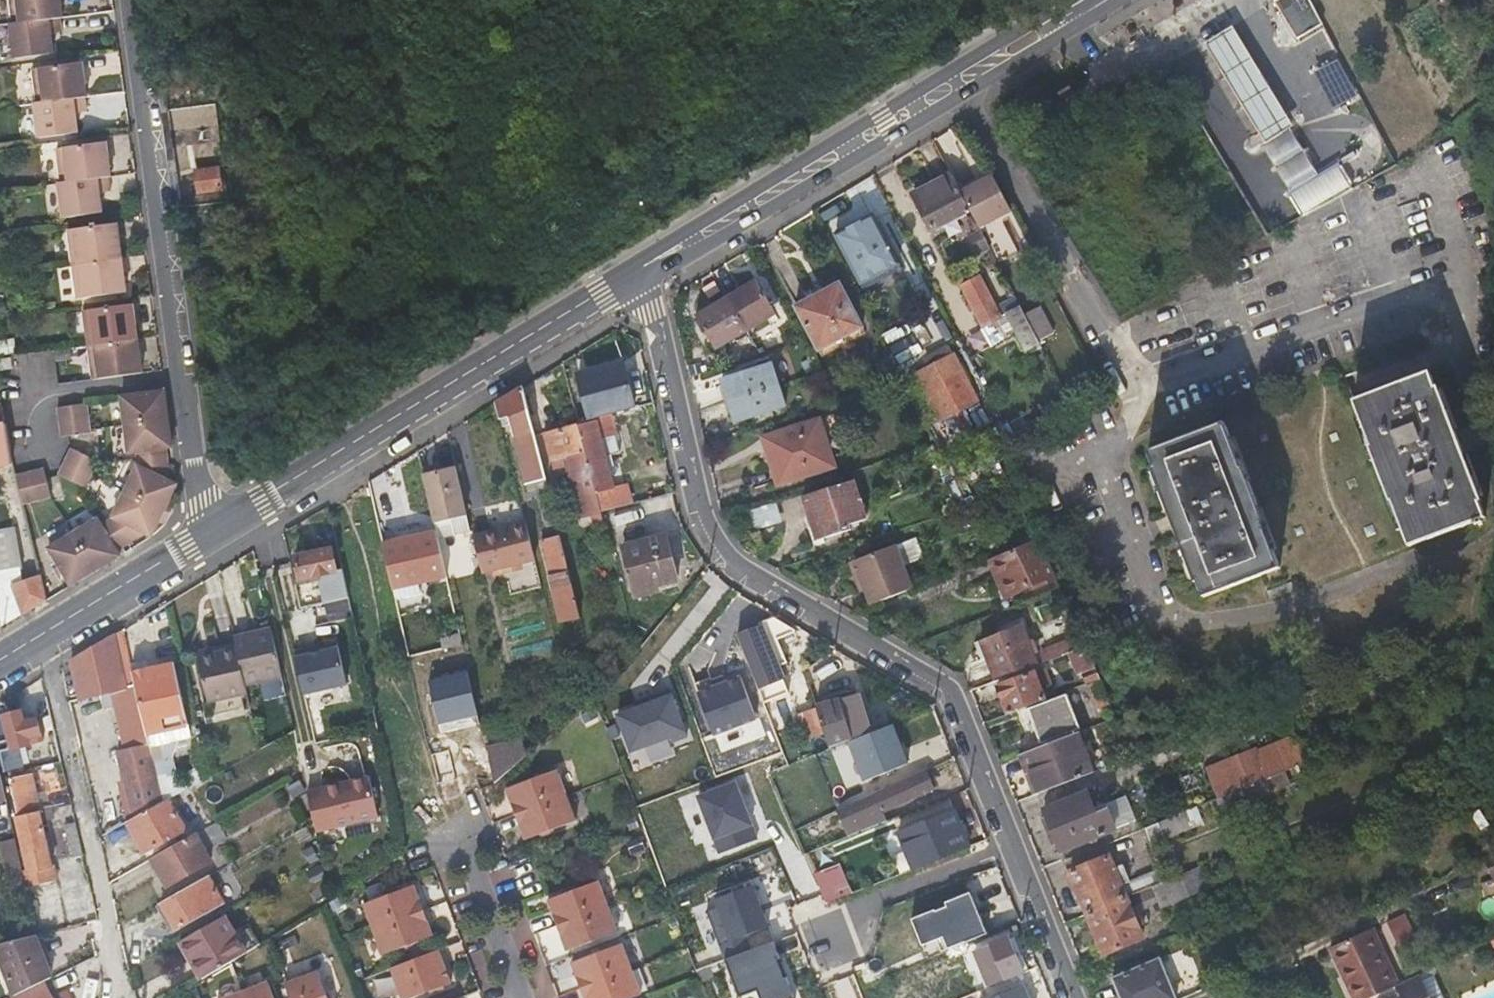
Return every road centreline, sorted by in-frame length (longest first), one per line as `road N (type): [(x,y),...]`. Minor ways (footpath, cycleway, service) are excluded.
road 1 (residential): [(970,90),(1133,402),(1101,470),(1163,622),(1225,621),(1343,580),(1286,437)]
road 2 (residential): [(1077,997),(948,686),(746,568),(712,530),(663,334),(634,278)]
road 3 (residential): [(218,529),(203,505),(135,0)]
road 4 (secondary): [(218,529),(598,294)]
road 5 (secondary): [(958,67),(629,272)]
road 6 (secondary): [(634,278),(691,253),(970,90)]
road 7 (residential): [(121,997),(42,635)]
road 8 (secondary): [(42,635),(218,529)]
road 9 (secondary): [(970,90),(1122,0)]
road 10 (residential): [(515,997),(459,848)]
road 11 (secondary): [(1067,0),(958,67)]

